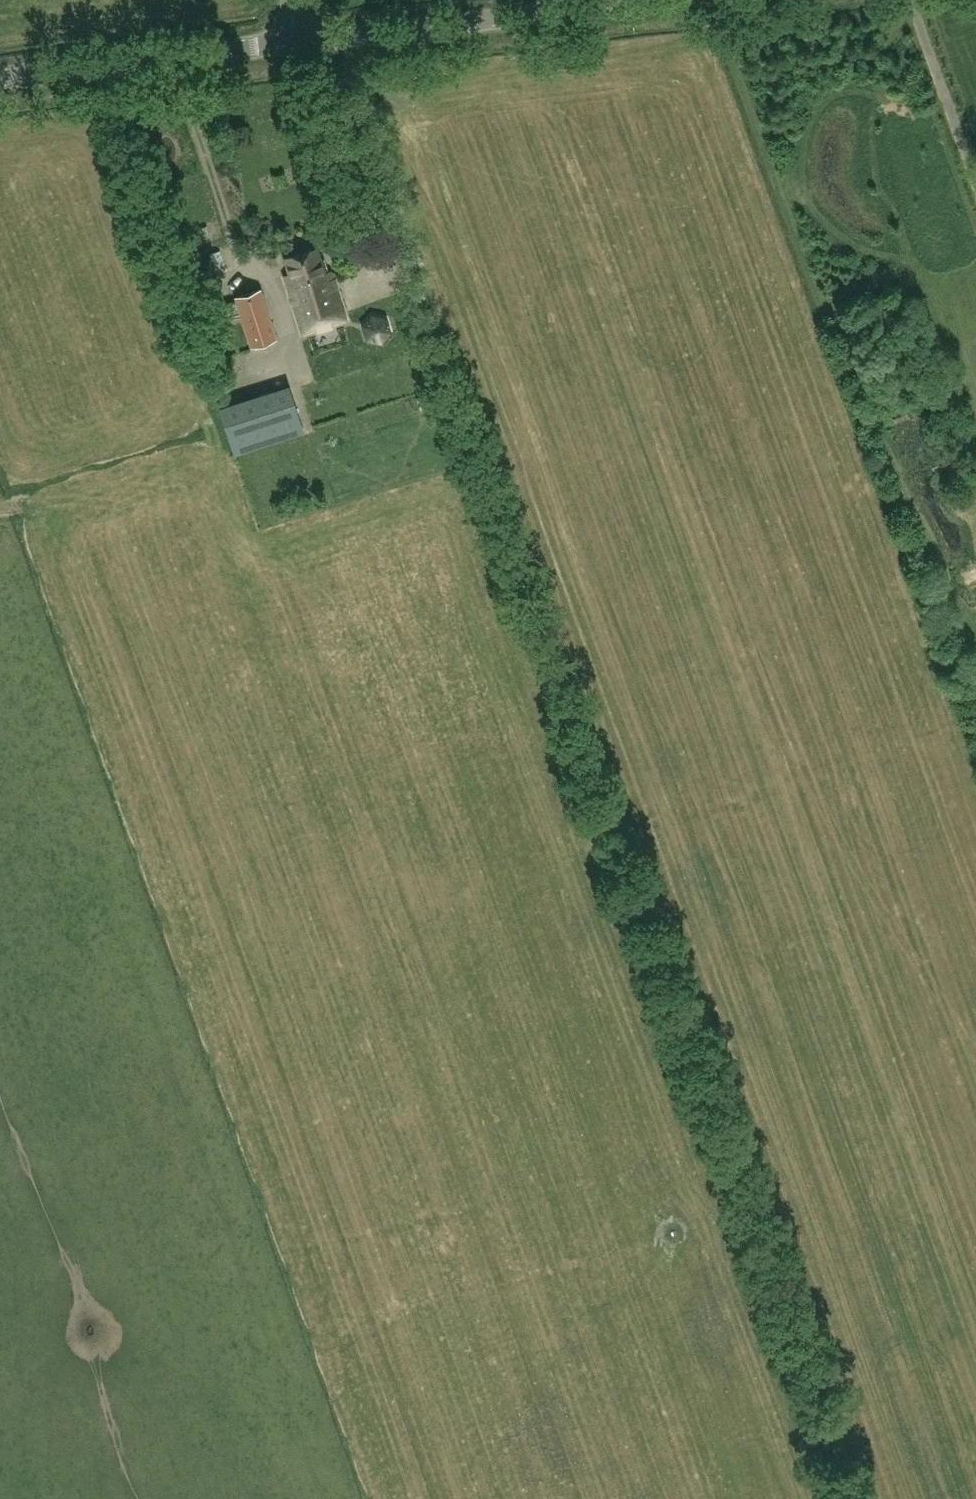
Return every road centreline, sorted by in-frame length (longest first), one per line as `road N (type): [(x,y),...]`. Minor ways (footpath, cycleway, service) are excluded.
road 1 (tertiary): [(0,70),(308,30)]
road 2 (tertiary): [(308,30),(578,0)]

